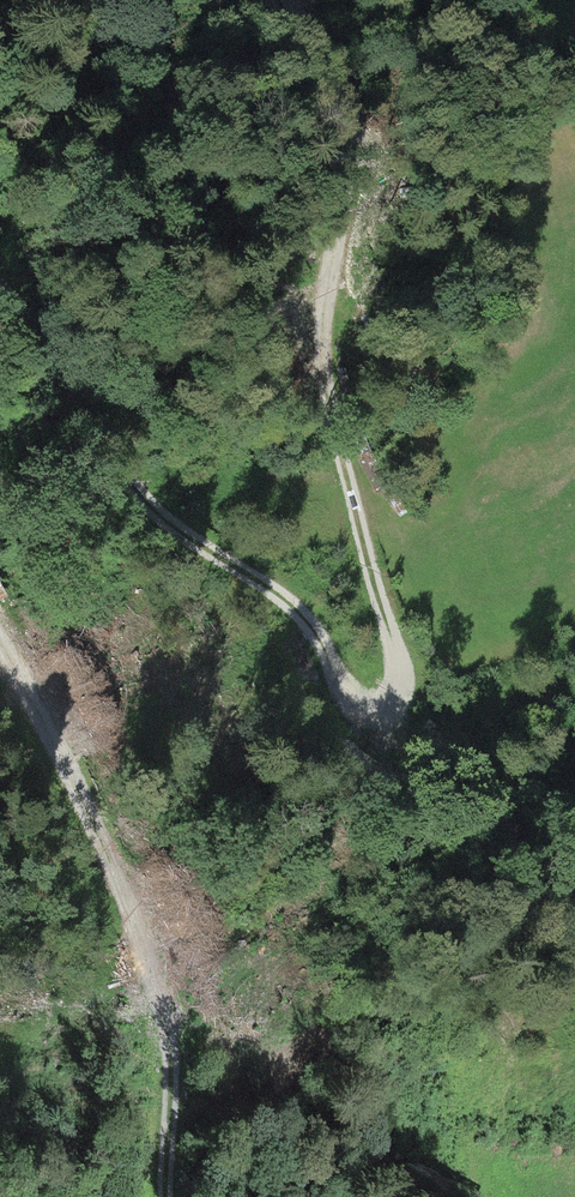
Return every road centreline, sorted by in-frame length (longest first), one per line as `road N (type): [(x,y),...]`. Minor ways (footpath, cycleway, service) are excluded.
road 1 (track): [(265,0),(347,166),(320,323),(349,479),(398,658),(392,721),(366,723),(306,615),(151,507),(59,390),(0,290)]
road 2 (track): [(0,638),(121,879),(167,1020),(164,1196)]

